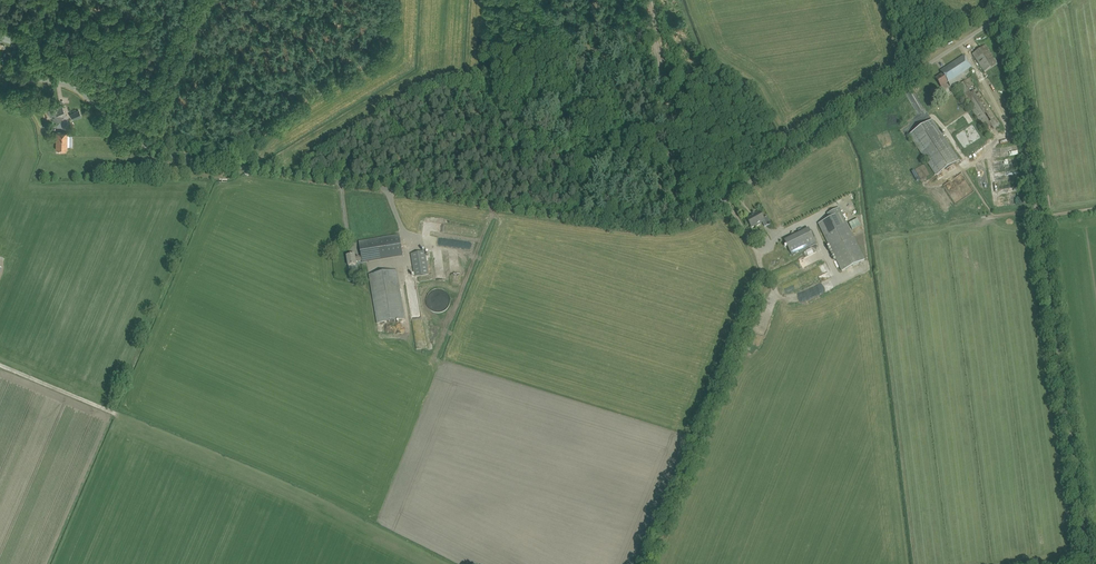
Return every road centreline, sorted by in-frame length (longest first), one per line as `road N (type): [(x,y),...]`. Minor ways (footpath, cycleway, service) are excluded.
road 1 (unclassified): [(1089,563),(1010,31),(1001,20),(705,211),(661,227),(158,153),(70,86),(0,75)]
road 2 (track): [(649,563),(766,280),(725,199)]
road 3 (track): [(0,365),(168,435)]

